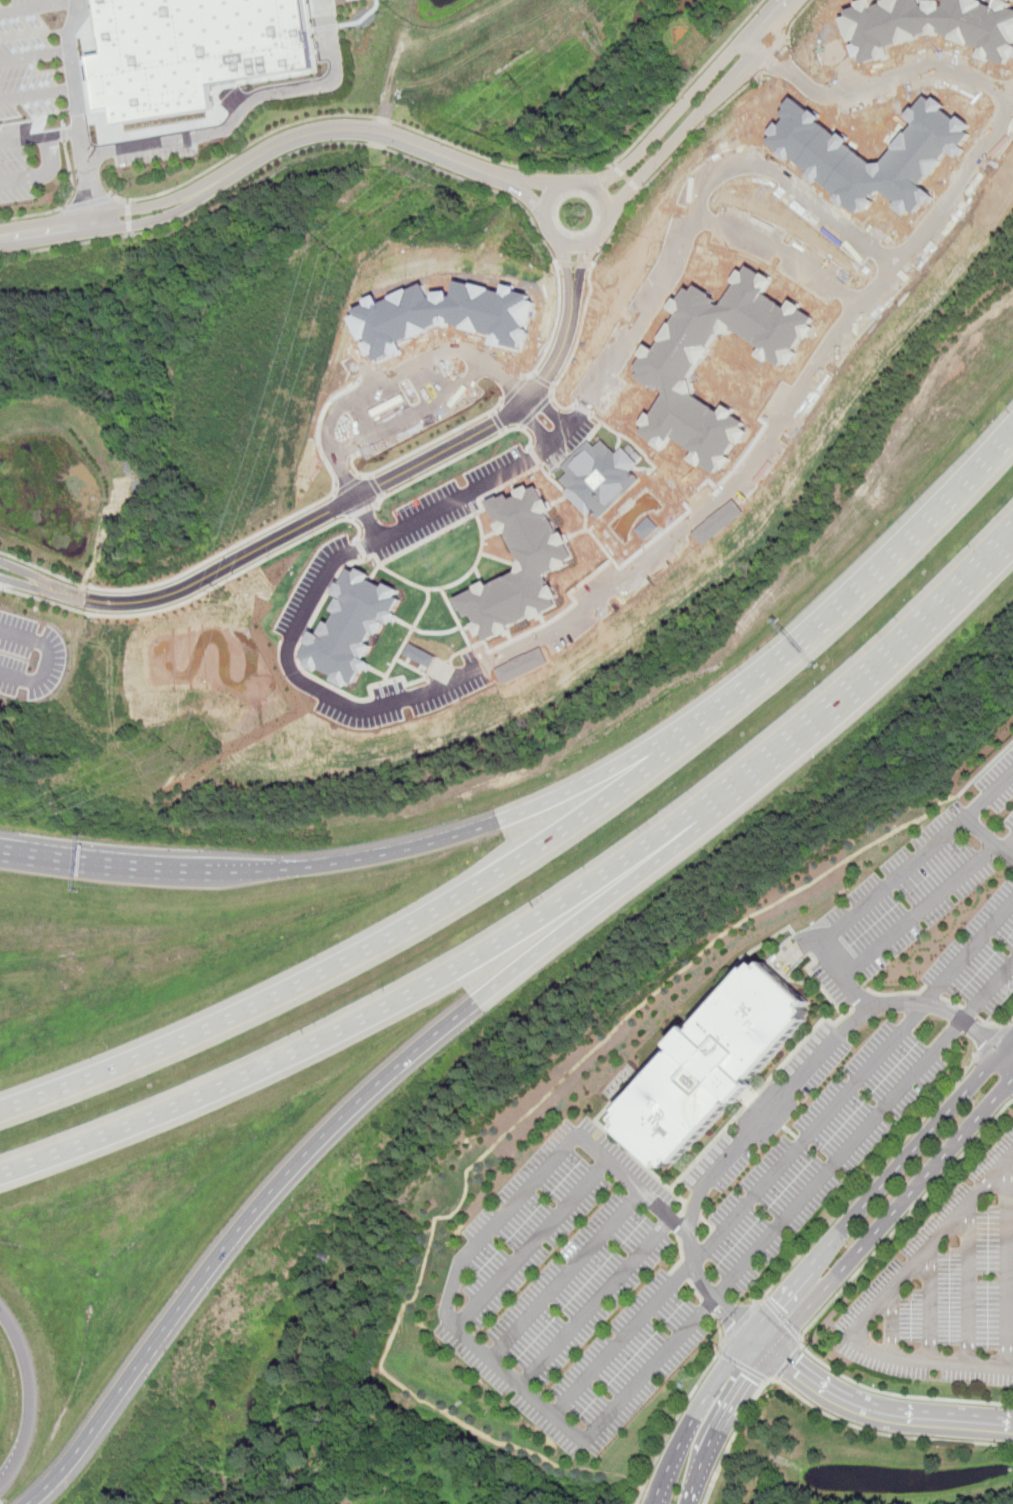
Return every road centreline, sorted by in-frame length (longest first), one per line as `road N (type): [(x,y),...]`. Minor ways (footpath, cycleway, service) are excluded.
road 1 (residential): [(896,265),(745,471),(552,633),(453,681),(366,710),(294,673),(293,638),(340,557),(537,457),(581,414),(665,290),(698,198),(716,174),(740,165),(782,173),(896,265)]
road 2 (motorway): [(705,724),(570,829),(328,975),(0,1116)]
road 3 (motorway): [(0,1176),(221,1090),(385,1009),(599,880),(708,800)]
road 4 (residential): [(0,571),(87,599),(138,601),(182,590),(515,414),(555,362),(575,294)]
road 5 (motorway): [(30,1503),(100,1430),(278,1192),(477,1002)]
road 6 (motorway): [(705,724),(551,800),(449,837),(299,871)]
road 7 (motorway): [(1012,429),(833,613),(705,724)]
road 8 (motorway): [(708,800),(894,642),(1012,522)]
road 9 (tertiary): [(1012,1038),(747,1336)]
road 10 (tertiary): [(770,1352),(1012,1078)]
road 11 (residential): [(212,186),(284,143),(334,130),(388,135),(521,181)]
road 12 (motorway): [(477,1002),(674,850),(708,800)]
road 13 (motorway): [(299,871),(173,871),(0,852)]
road 14 (residential): [(611,213),(801,0)]
road 15 (residential): [(781,0),(623,172),(592,187)]
road 16 (tertiary): [(770,1352),(866,1409),(1012,1427)]
road 17 (residential): [(788,69),(829,96),(930,71),(969,76),(1012,96)]
road 18 (residential): [(0,247),(184,212),(212,186)]
road 19 (residential): [(212,186),(159,206),(0,230)]
road 20 (motorway): [(0,1299),(28,1344),(37,1386),(30,1441),(0,1485)]
road 21 (residential): [(1012,101),(896,265)]
road 22 (residential): [(692,215),(787,253),(860,305)]
road 23 (tertiary): [(747,1336),(690,1427),(657,1503)]
road 24 (residential): [(583,184),(557,194),(550,209),(560,238),(583,246),(607,231),(611,213),(605,197),(583,184)]
road 25 (tertiary): [(692,1503),(770,1352)]

